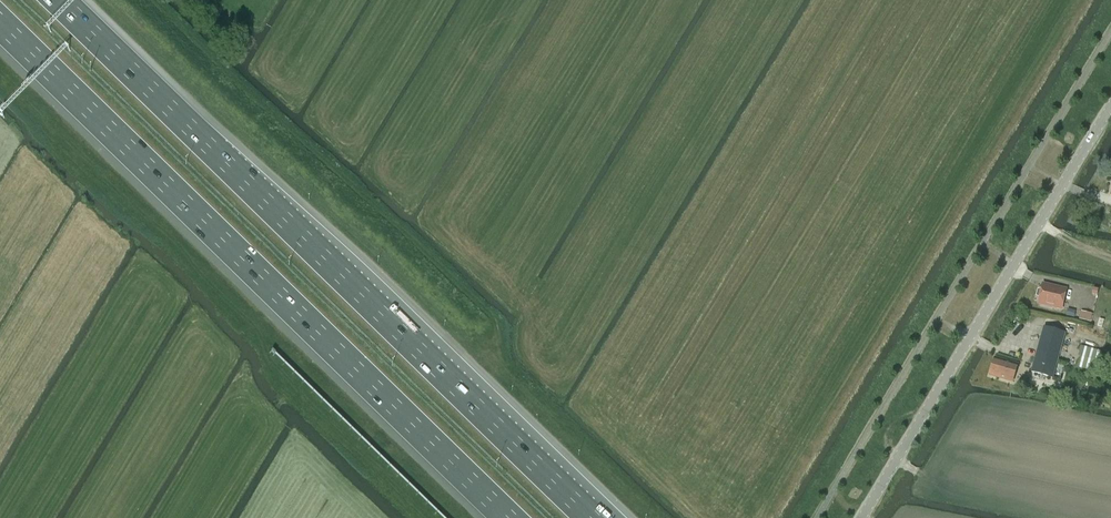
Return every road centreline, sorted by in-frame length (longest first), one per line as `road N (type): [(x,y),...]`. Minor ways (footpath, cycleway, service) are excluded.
road 1 (motorway): [(592,517),(56,0)]
road 2 (motorway): [(0,25),(511,517)]
road 3 (tertiary): [(1110,107),(861,517)]

